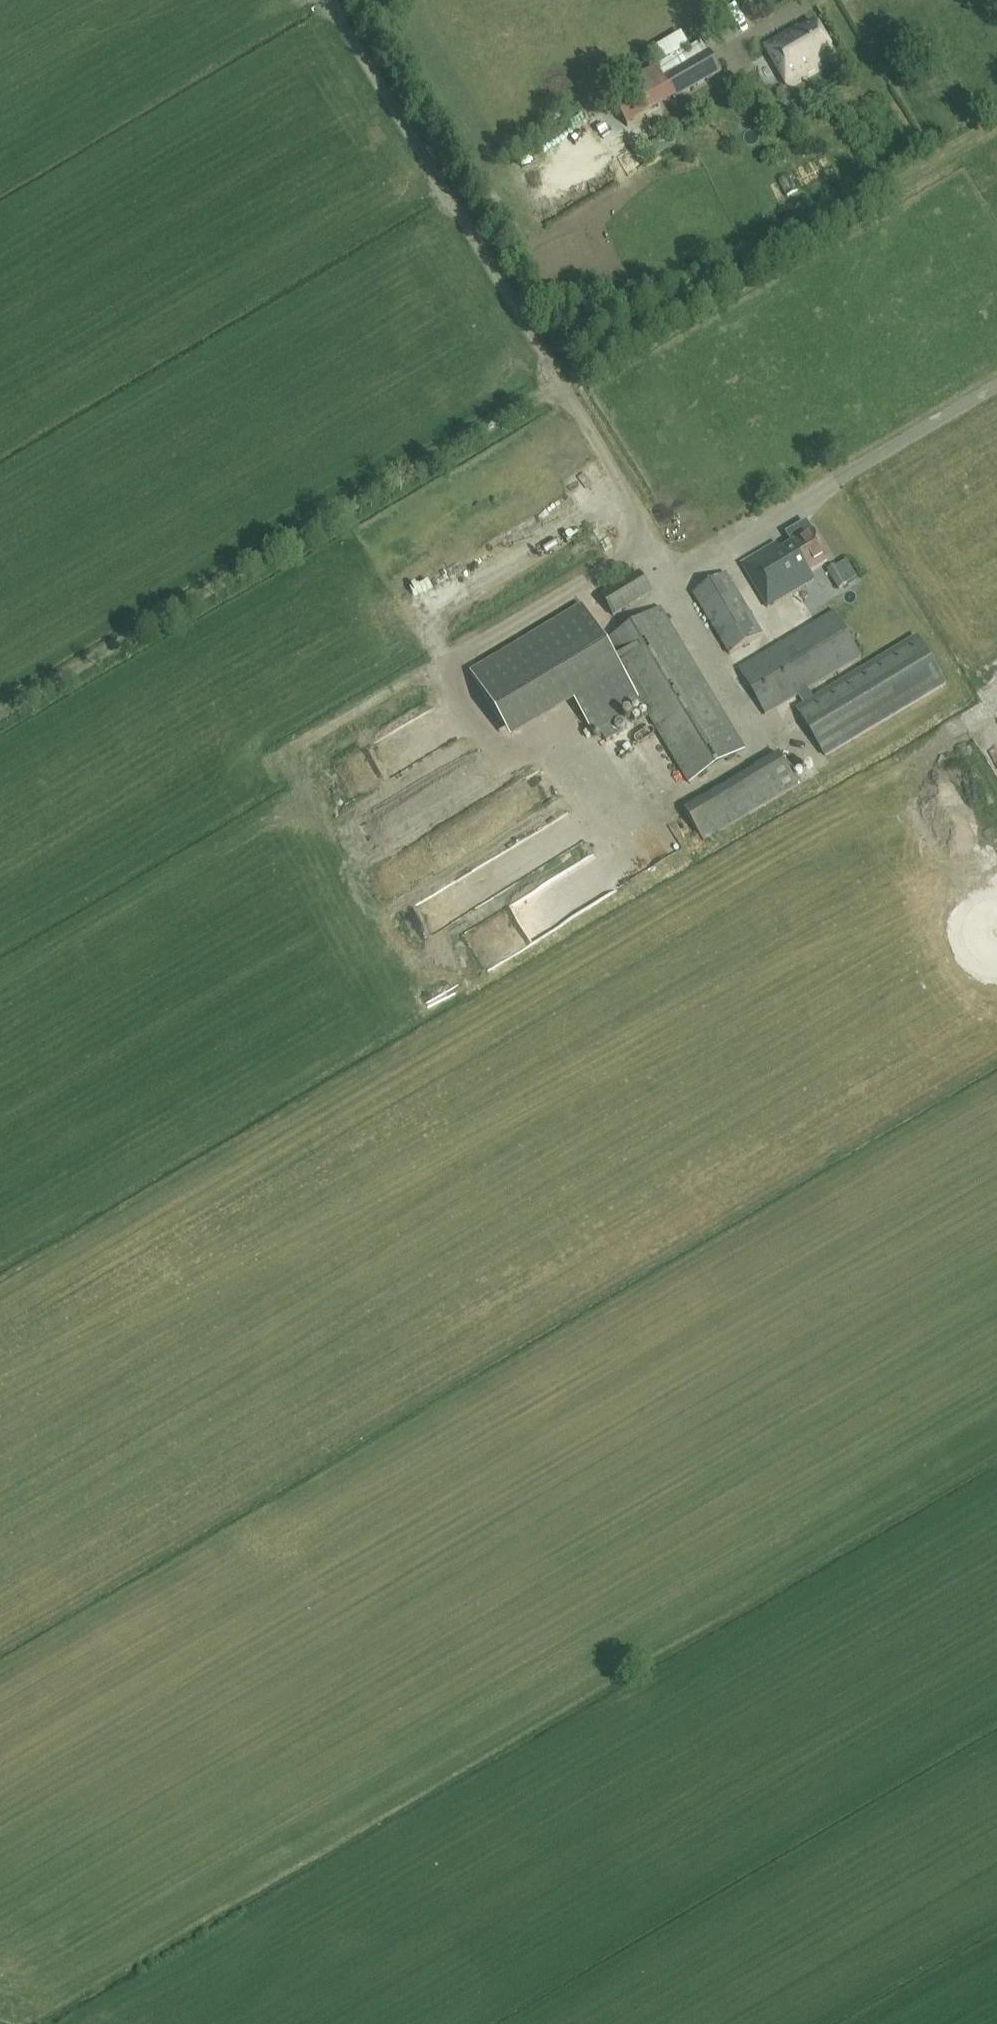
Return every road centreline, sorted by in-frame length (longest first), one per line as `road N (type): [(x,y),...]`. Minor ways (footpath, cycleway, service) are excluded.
road 1 (track): [(996,703),(0,1292)]
road 2 (track): [(0,717),(565,384)]
road 3 (track): [(335,9),(678,567)]

